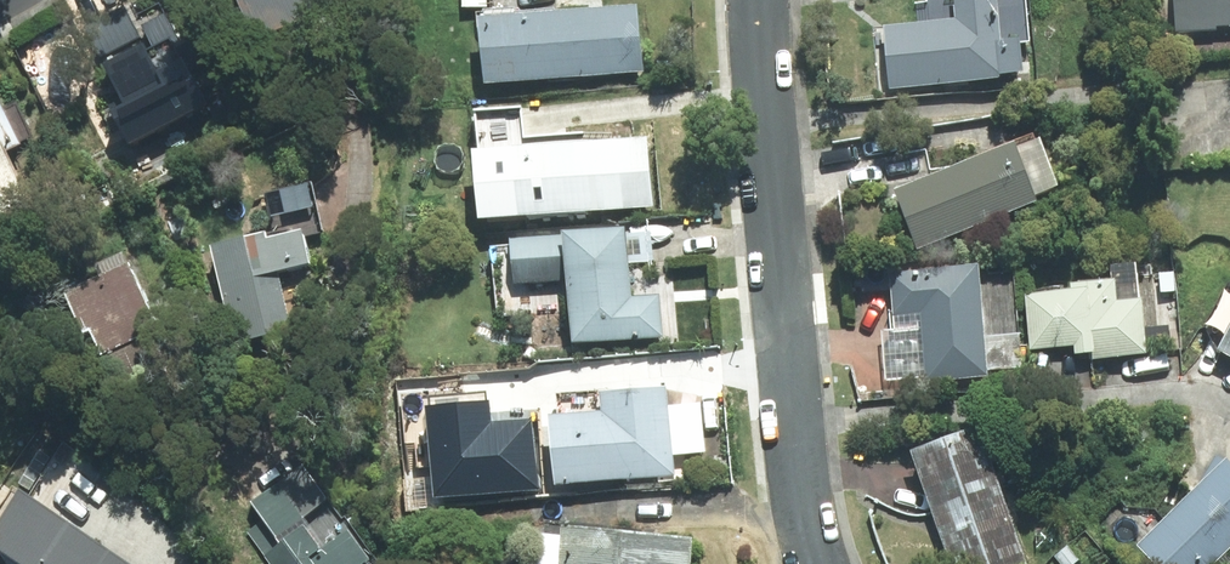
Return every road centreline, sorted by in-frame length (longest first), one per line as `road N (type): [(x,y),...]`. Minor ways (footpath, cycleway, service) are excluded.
road 1 (residential): [(820,563),(794,424),(759,0)]

